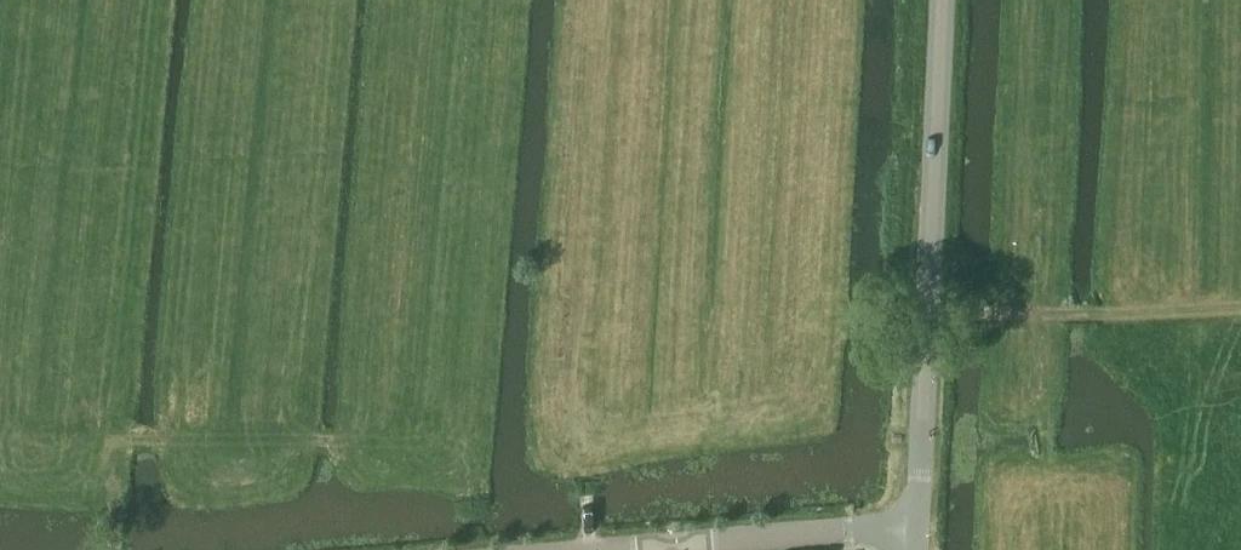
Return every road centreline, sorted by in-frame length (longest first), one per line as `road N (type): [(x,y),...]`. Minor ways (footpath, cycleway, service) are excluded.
road 1 (tertiary): [(940,0),(917,528)]
road 2 (track): [(927,312),(1240,309)]
road 3 (residential): [(917,528),(673,546)]

